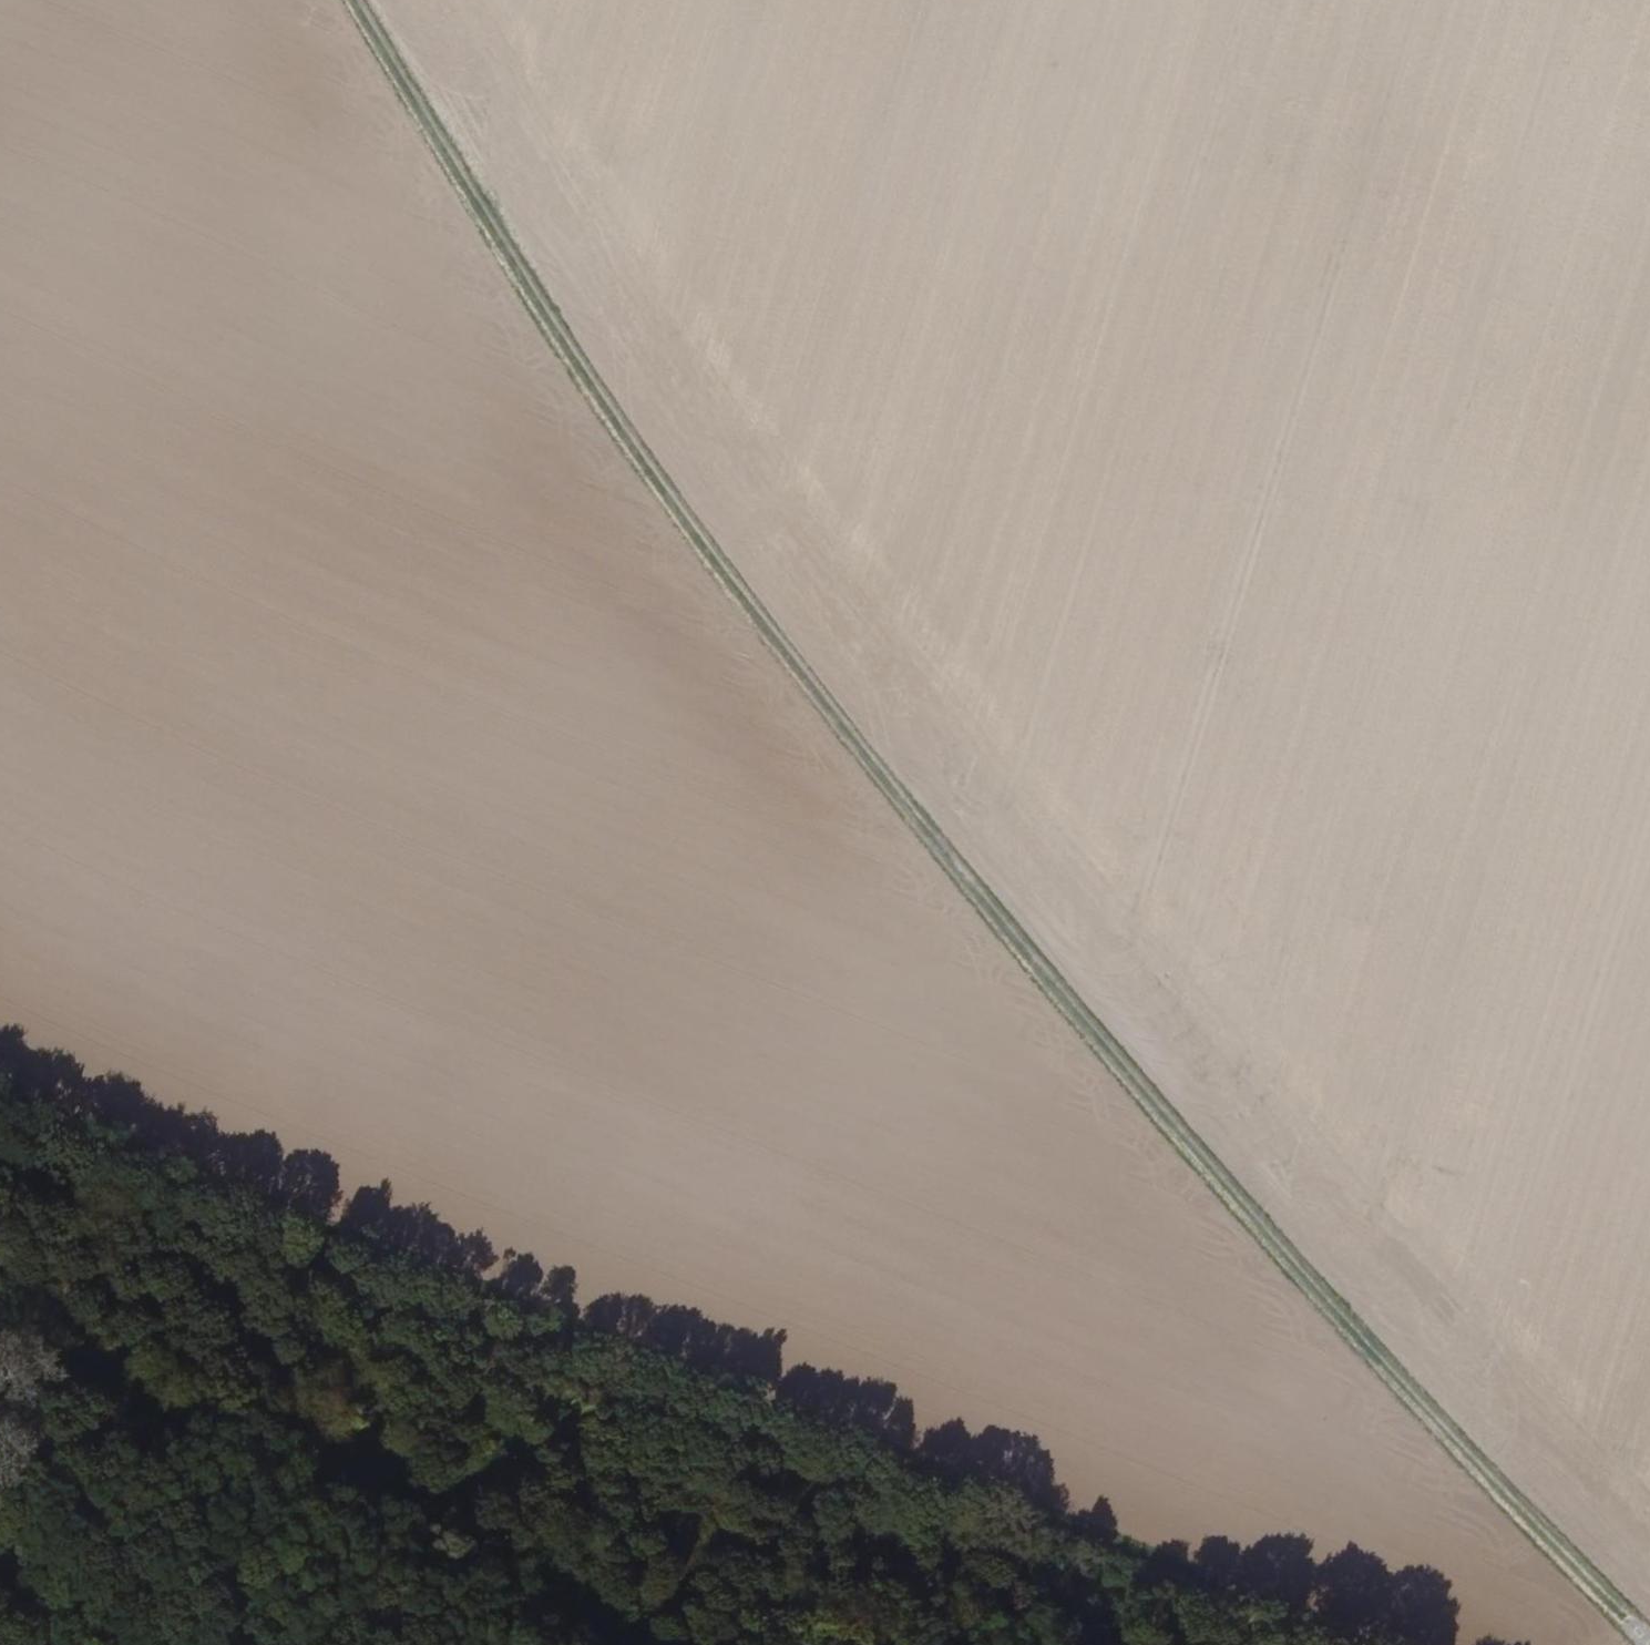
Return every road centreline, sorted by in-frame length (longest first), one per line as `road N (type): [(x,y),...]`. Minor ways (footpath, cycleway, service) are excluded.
road 1 (track): [(1649,1620),(1370,1318),(769,615),(456,153),(367,0)]

